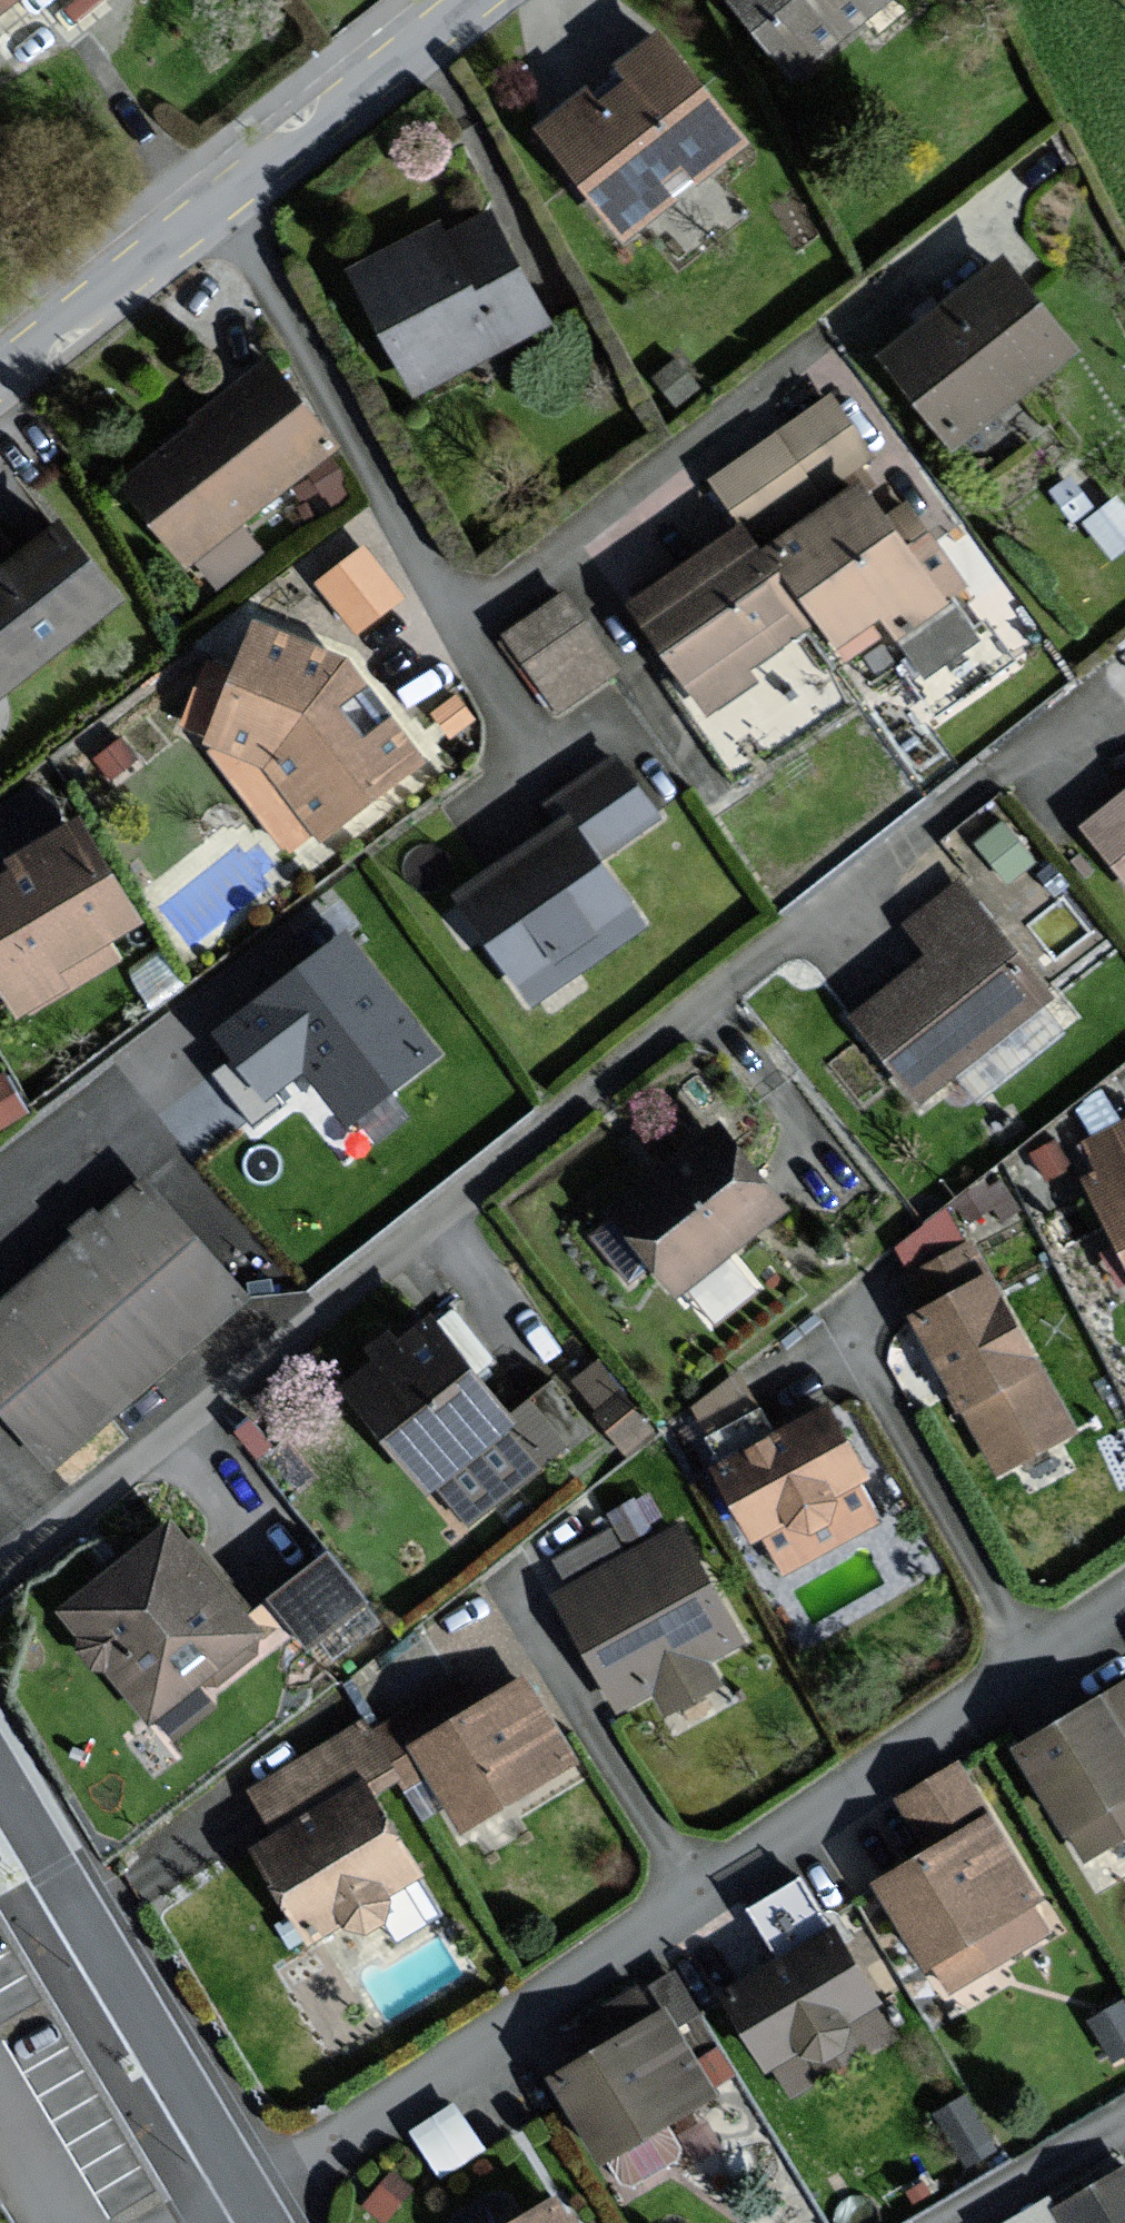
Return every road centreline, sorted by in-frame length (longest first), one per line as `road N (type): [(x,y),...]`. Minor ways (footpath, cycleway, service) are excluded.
road 1 (residential): [(1114,676),(0,1563)]
road 2 (residential): [(1124,1604),(259,2203)]
road 3 (unclassified): [(0,379),(472,0)]
road 4 (residential): [(0,1772),(259,2203)]
road 5 (residential): [(1124,2125),(961,2222)]

